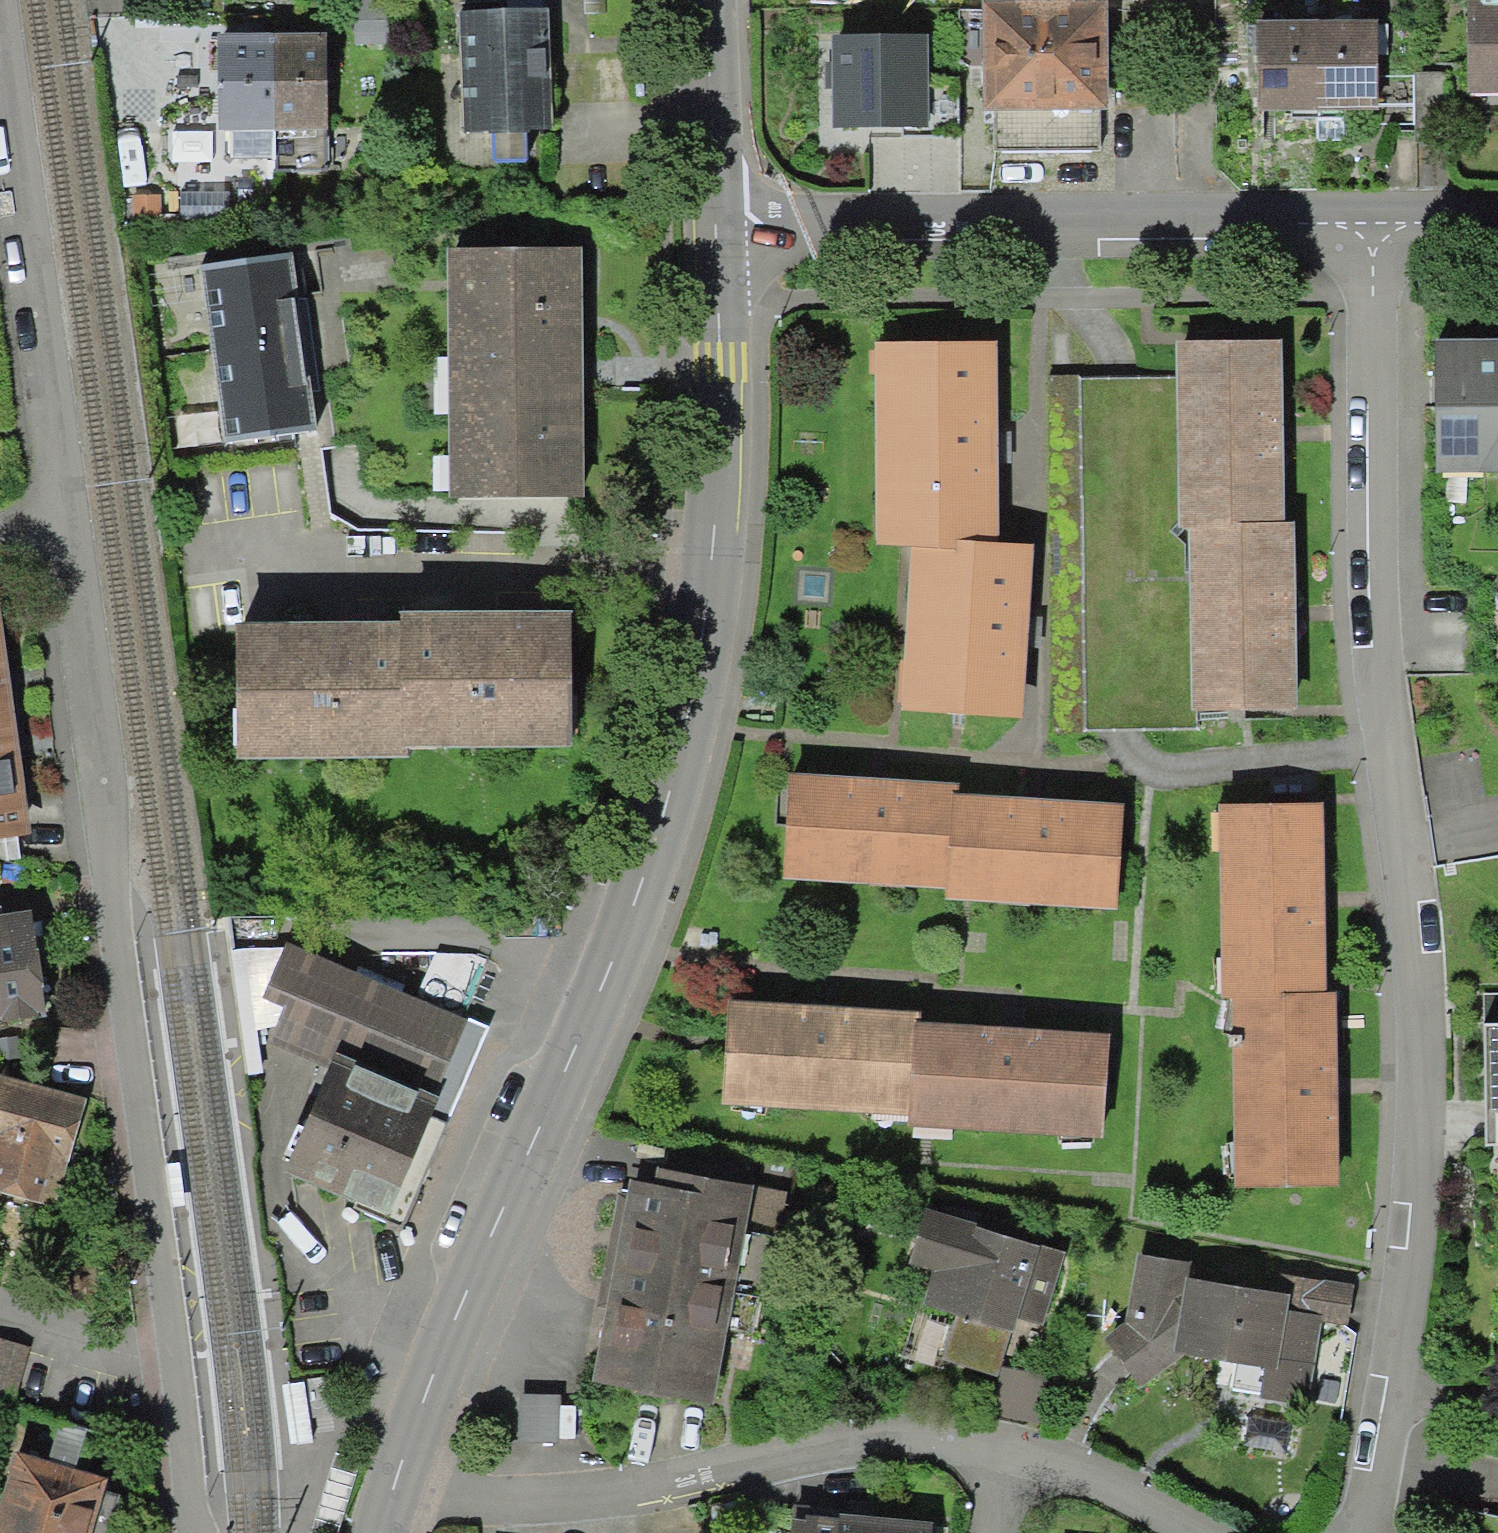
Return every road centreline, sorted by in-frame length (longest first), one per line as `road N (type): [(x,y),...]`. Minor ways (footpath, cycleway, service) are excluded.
road 1 (secondary): [(387,1502),(411,1423),(568,1067),(687,729),(709,581),(719,368),(716,234)]
road 2 (residential): [(1361,1532),(1421,1163),(1420,934),(1385,674),(1373,226)]
road 3 (residential): [(53,551),(178,1388)]
road 4 (residential): [(716,234),(1373,226)]
road 5 (residential): [(387,1502),(622,1491),(853,1443),(930,1439),(999,1450)]
road 6 (residential): [(0,145),(53,551)]
road 7 (secondary): [(716,234),(706,0)]
road 8 (residential): [(999,1450),(1119,1489),(1202,1532)]
road 9 (residential): [(0,1323),(178,1388)]
road 10 (residential): [(178,1388),(188,1532)]
road 11 (residential): [(1373,226),(1497,223)]

